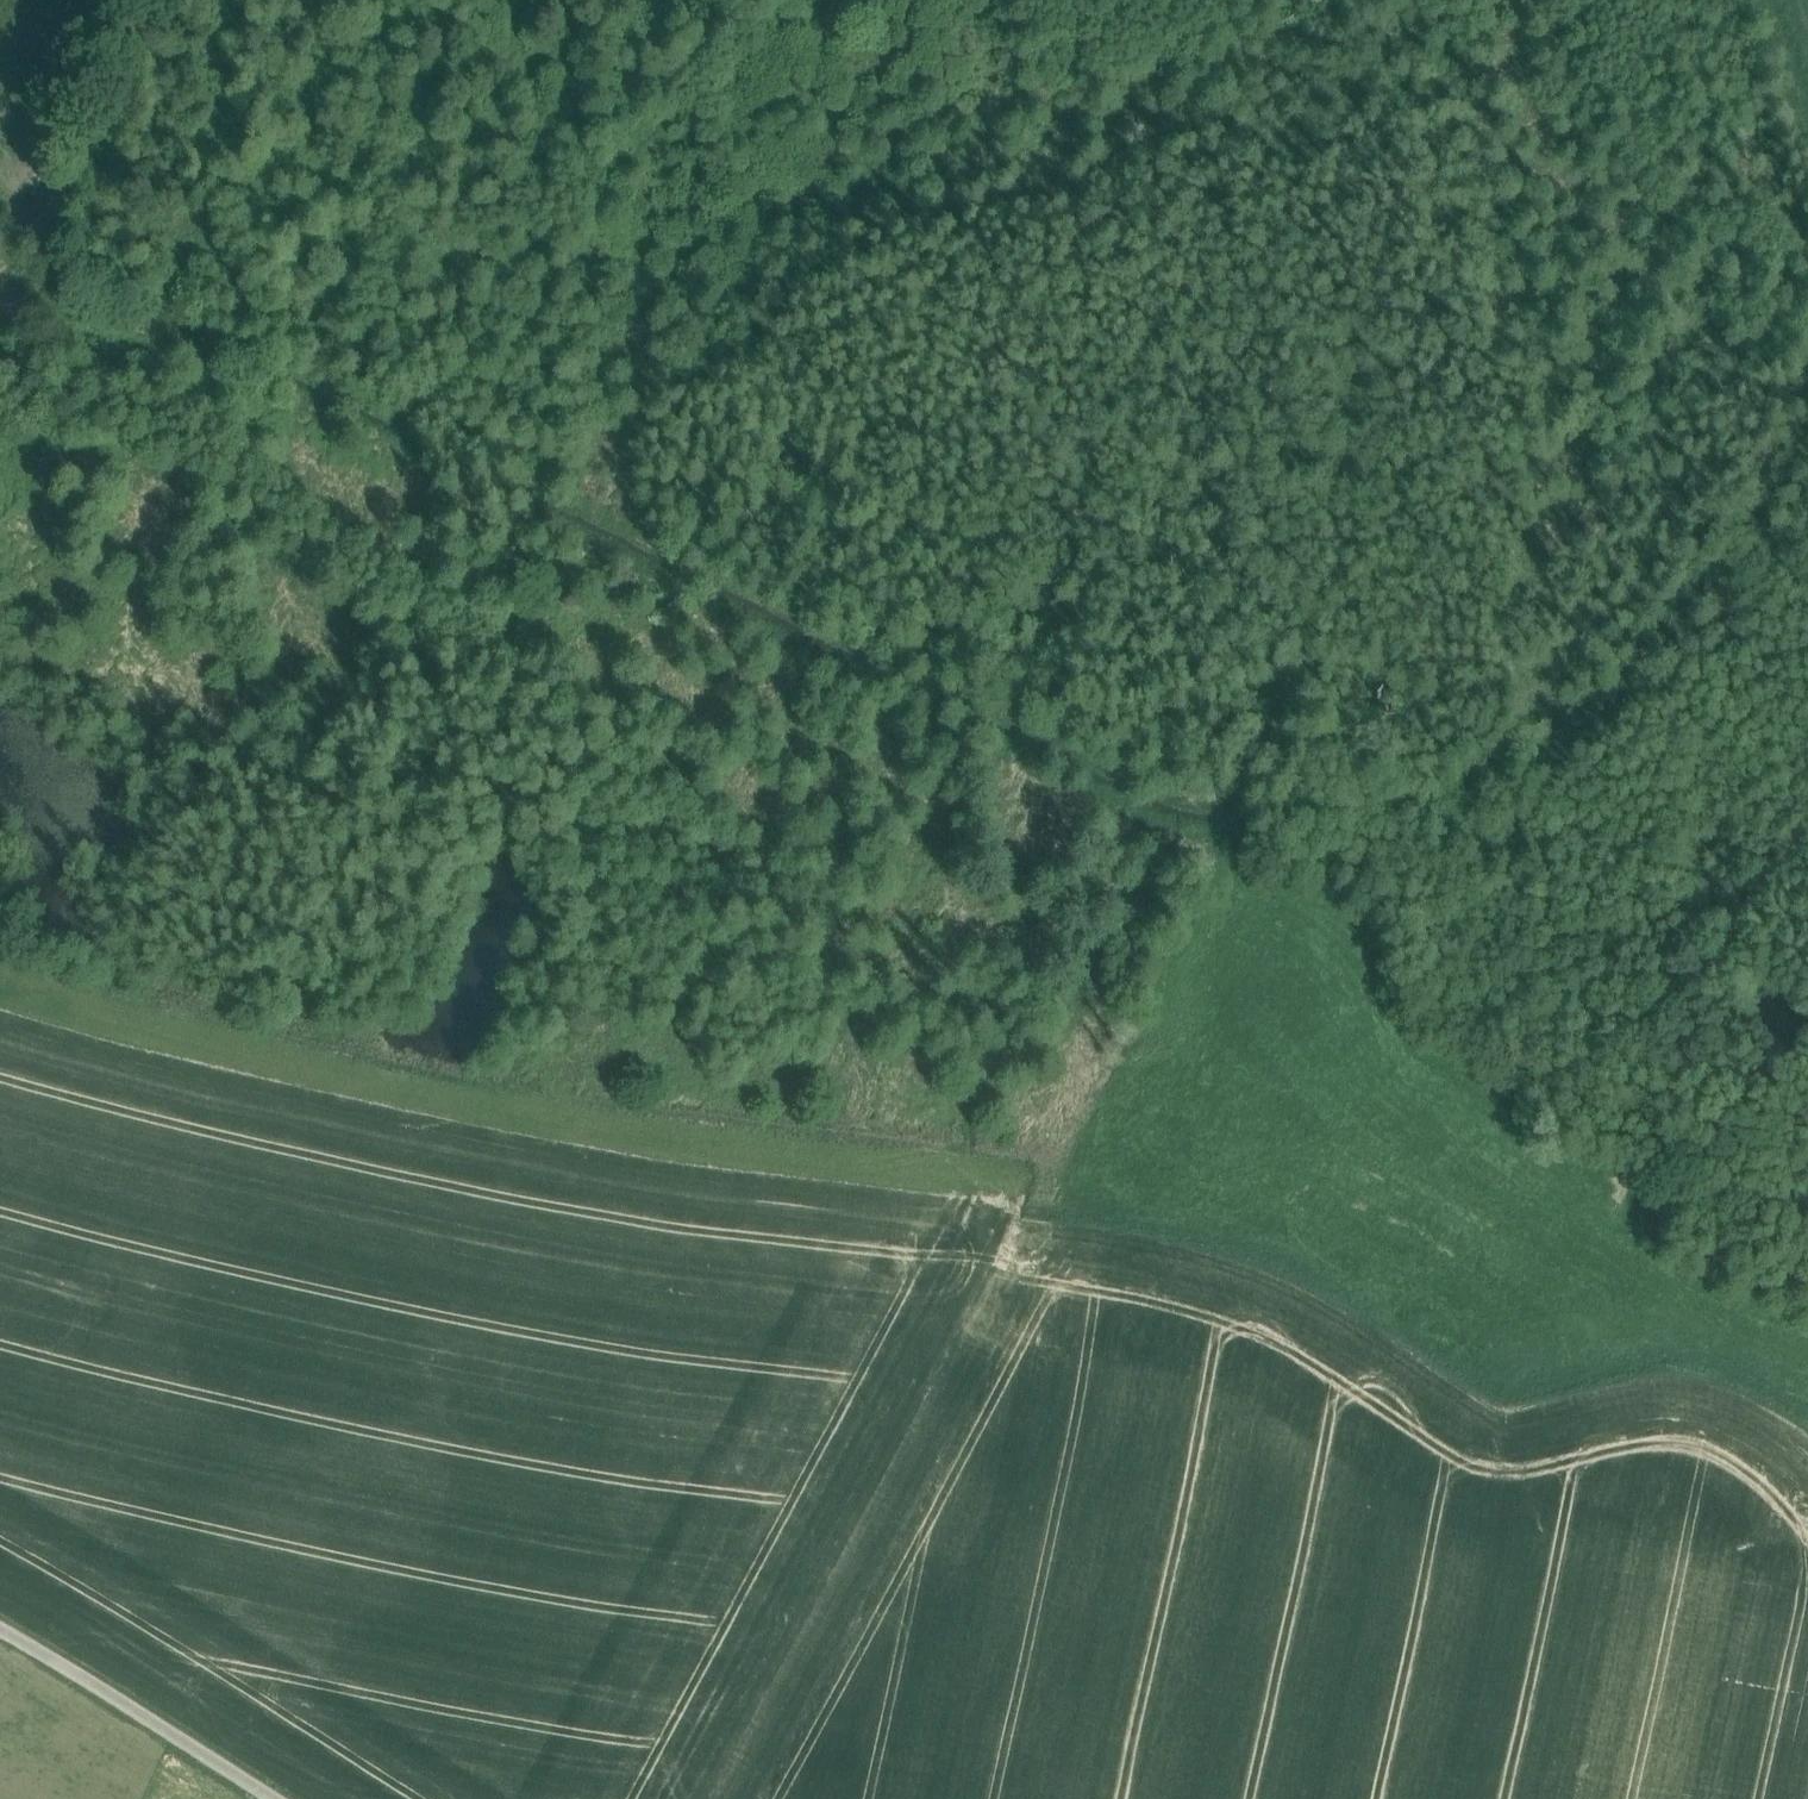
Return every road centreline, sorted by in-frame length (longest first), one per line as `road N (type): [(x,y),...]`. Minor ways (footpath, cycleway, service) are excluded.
road 1 (unclassified): [(289,1798),(0,1624)]

